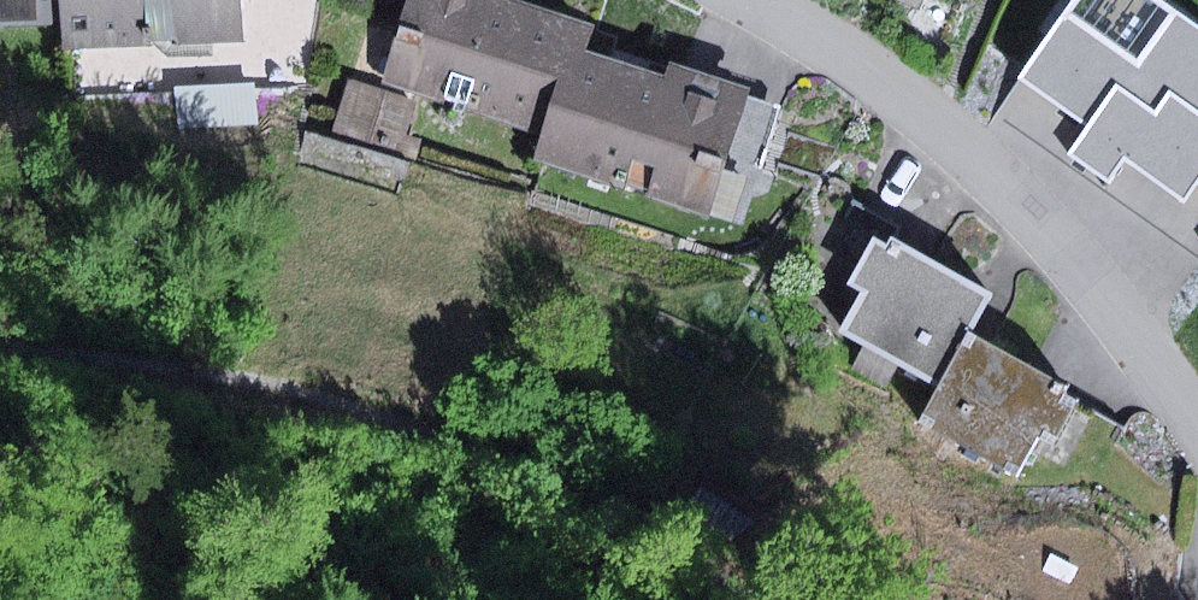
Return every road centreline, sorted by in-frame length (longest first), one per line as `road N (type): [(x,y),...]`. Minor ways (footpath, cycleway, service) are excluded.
road 1 (track): [(744,599),(604,506),(513,460),(412,424),(200,378),(0,350)]
road 2 (residential): [(756,0),(837,48),(966,145),(1080,265),(1197,423)]

